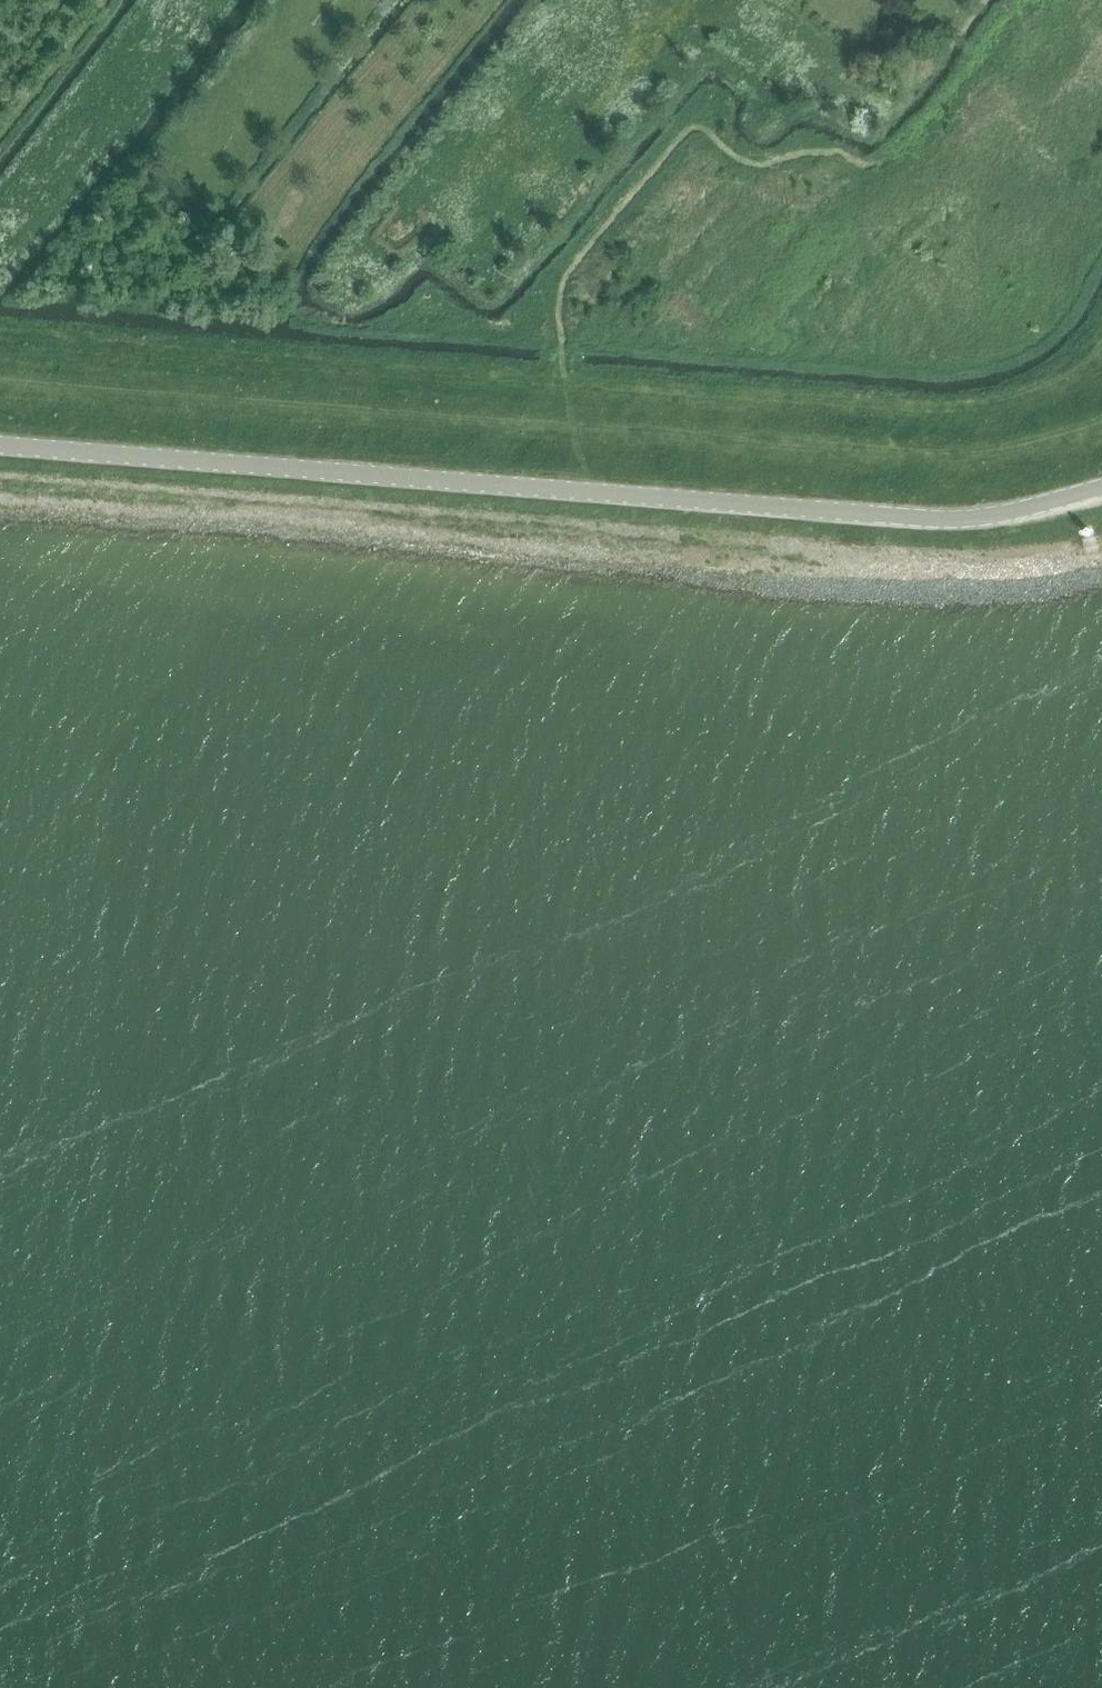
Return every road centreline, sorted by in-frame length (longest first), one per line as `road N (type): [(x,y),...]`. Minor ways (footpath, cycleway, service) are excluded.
road 1 (tertiary): [(0,446),(936,520),(1001,516),(1101,489)]

